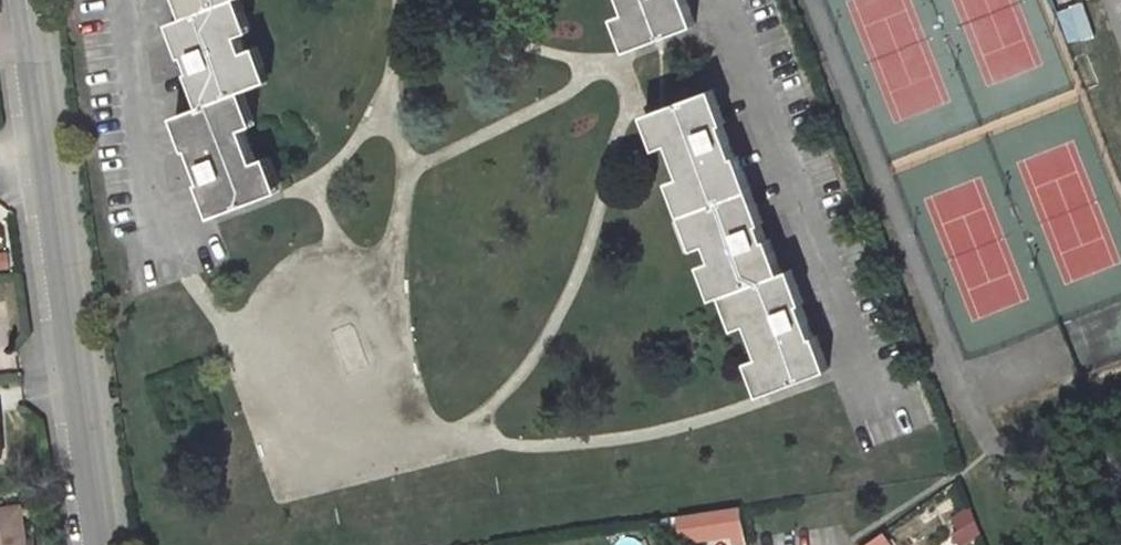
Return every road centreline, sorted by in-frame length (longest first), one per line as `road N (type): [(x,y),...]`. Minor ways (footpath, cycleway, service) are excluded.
road 1 (tertiary): [(103,544),(27,0)]
road 2 (residential): [(718,0),(865,380)]
road 3 (residential): [(168,241),(129,0)]

